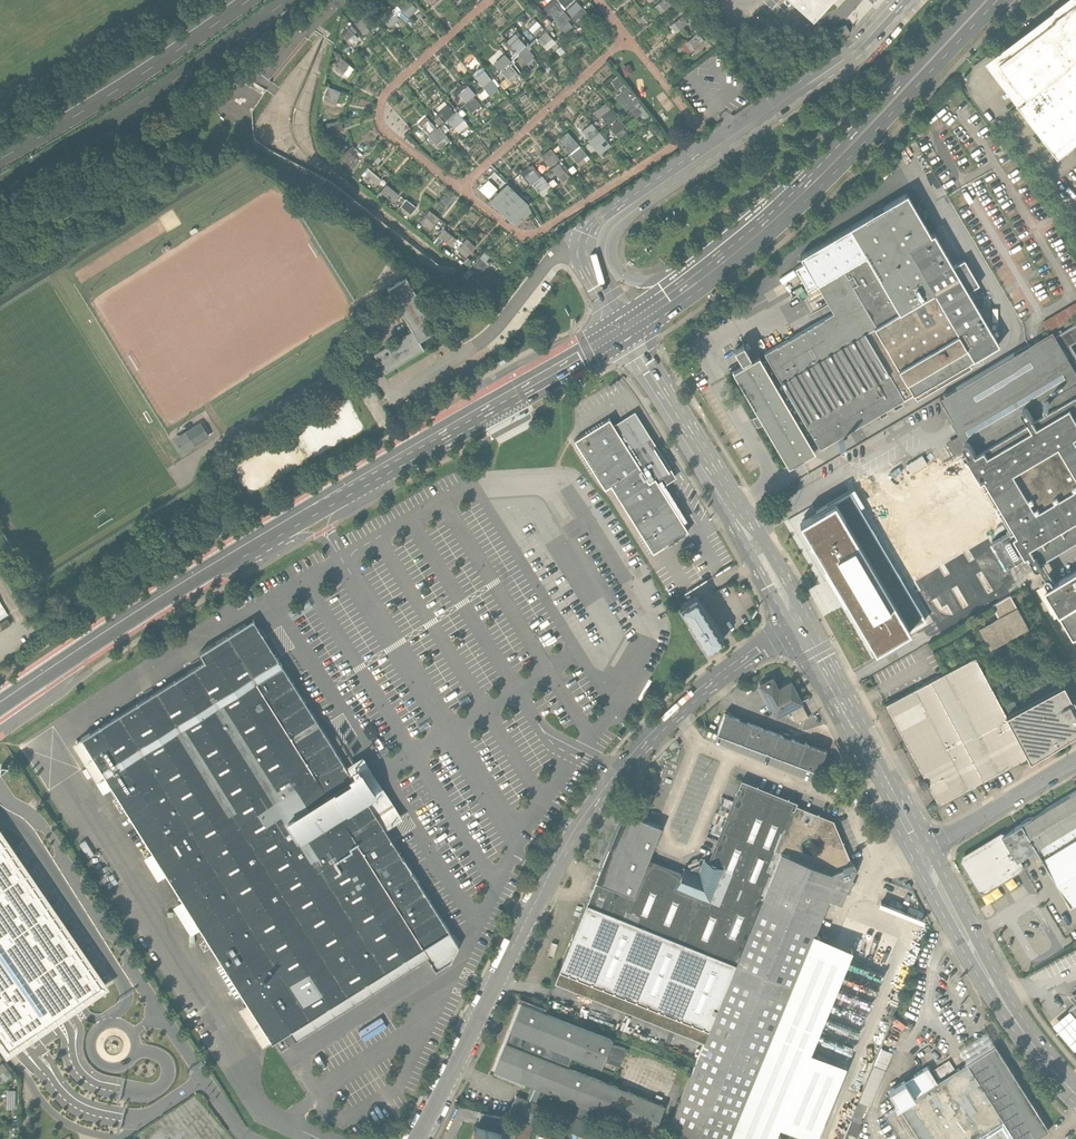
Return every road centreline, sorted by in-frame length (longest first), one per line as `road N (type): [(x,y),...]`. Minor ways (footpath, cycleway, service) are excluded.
road 1 (secondary): [(0,708),(231,556),(624,327)]
road 2 (residential): [(801,624),(673,717),(587,815),(417,1138)]
road 3 (secondary): [(624,327),(767,224),(869,129),(988,0)]
road 4 (tertiary): [(624,327),(801,624)]
road 5 (motorway): [(0,187),(117,119),(287,0)]
road 6 (motorway): [(249,0),(0,161)]
road 7 (tertiary): [(921,851),(1004,1004),(1075,1094)]
road 8 (tertiary): [(801,624),(921,851)]
road 9 (unclassified): [(921,851),(1075,762)]
road 10 (track): [(353,0),(241,100)]

